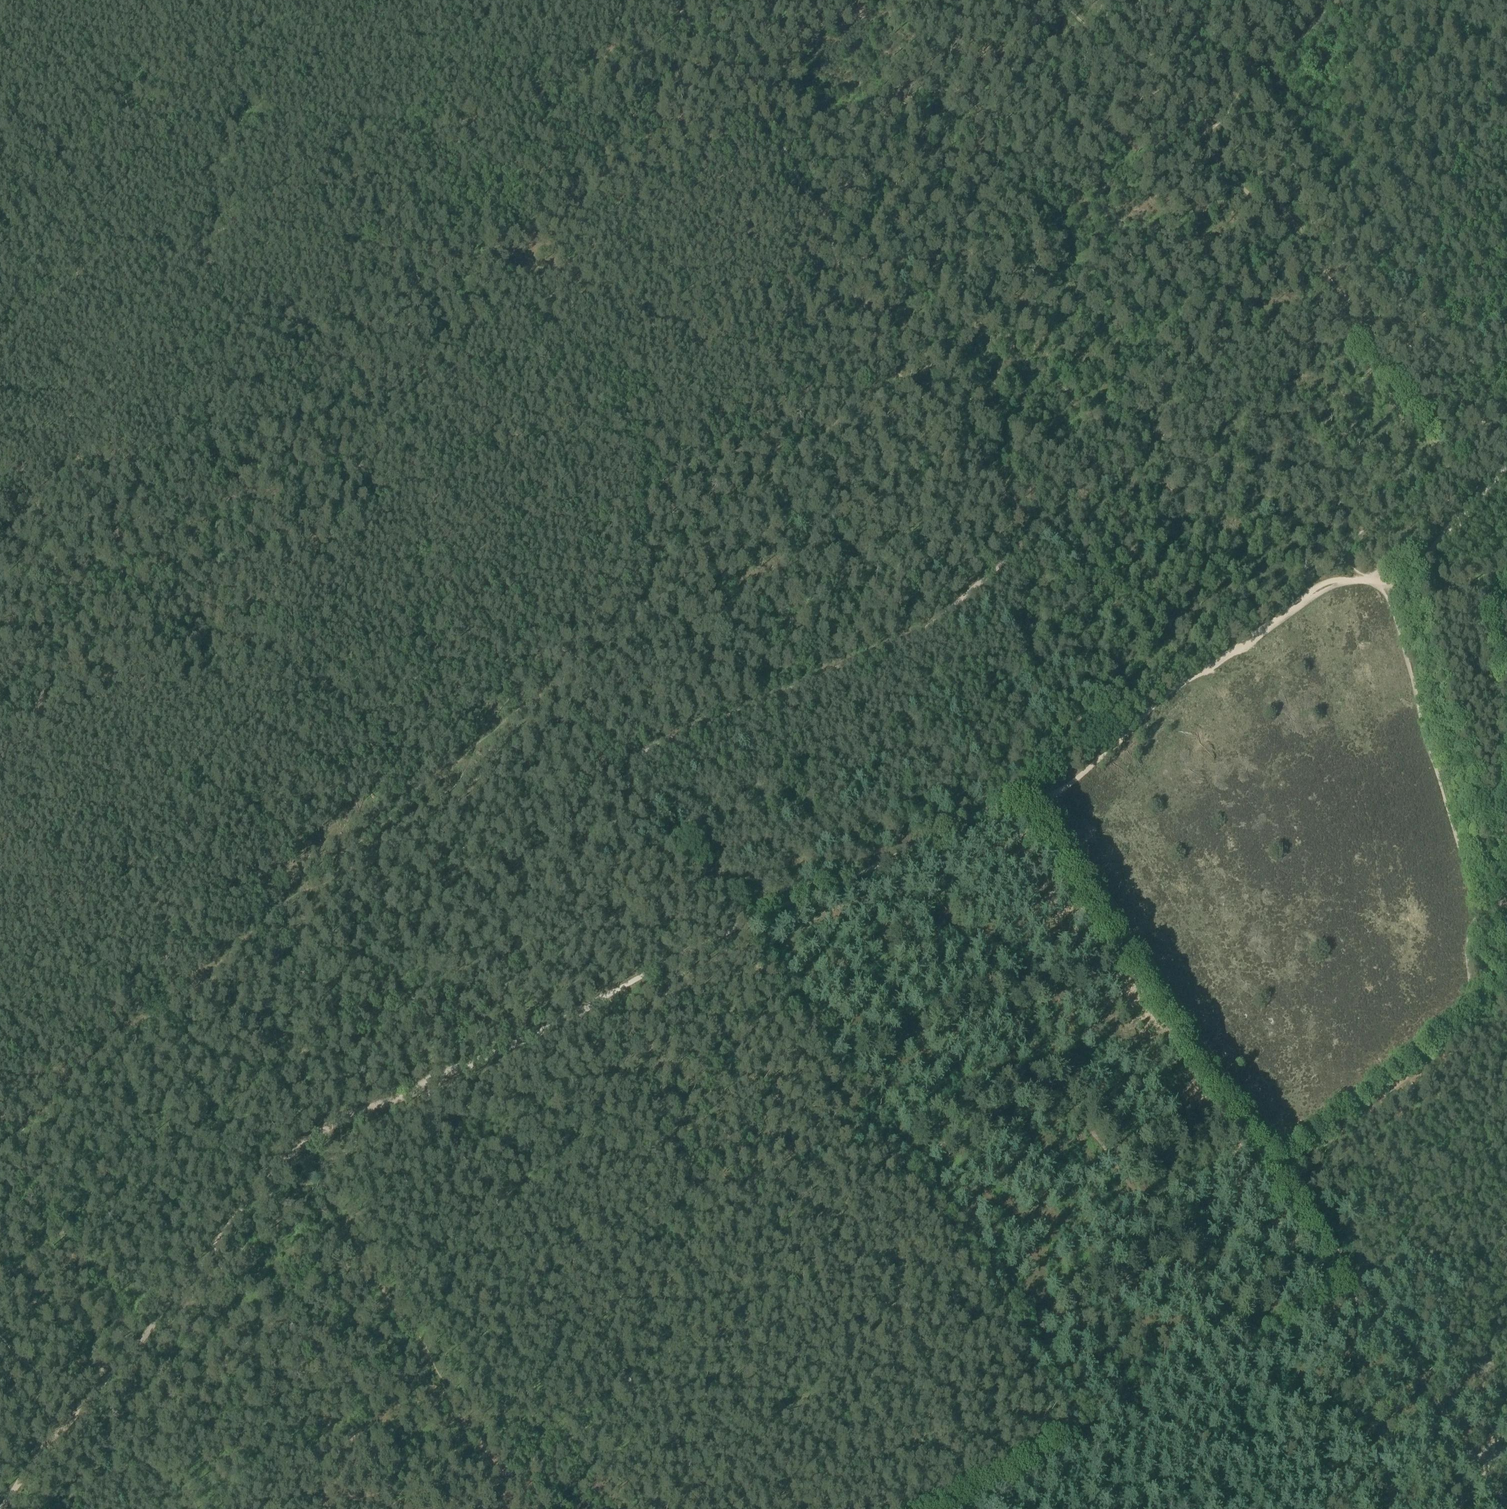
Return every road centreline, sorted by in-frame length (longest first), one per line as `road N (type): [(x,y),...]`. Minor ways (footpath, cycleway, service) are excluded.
road 1 (track): [(1347,1508),(906,850)]
road 2 (track): [(603,764),(907,633),(1028,528),(1027,515),(908,382)]
road 3 (track): [(0,494),(14,511),(36,507),(68,470),(93,468),(120,484),(136,533),(195,603),(211,650),(249,709),(335,762),(395,756),(438,762)]
road 4 (track): [(920,1508),(577,1011)]
road 5 (track): [(1406,583),(1323,584),(1149,711),(1053,794),(1014,793),(906,850)]
road 6 (track): [(650,555),(594,478),(553,454),(349,396),(262,286),(193,251)]
road 7 (track): [(193,251),(210,226),(262,192),(357,160),(431,119),(575,74),(625,0)]
road 8 (track): [(1463,1036),(1481,897),(1382,581)]
road 9 (track): [(908,382),(852,293),(830,227),(756,94),(717,70),(675,0)]
road 10 (track): [(207,986),(229,941),(531,683)]
road 11 (track): [(1490,433),(1459,393),(1375,321),(1200,137)]
road 12 (track): [(745,922),(422,1082)]
road 13 (track): [(531,683),(745,922)]
road 14 (track): [(1490,875),(1406,583)]
road 15 (track): [(1187,1012),(1056,816),(1047,770)]
road 16 (track): [(1506,1498),(1360,1288)]
road 17 (track): [(193,251),(175,245),(117,251),(0,350)]
road 18 (track): [(1282,1168),(1463,1036)]
road 19 (track): [(1200,137),(1061,0)]
road 20 (track): [(334,1119),(207,986)]
road 21 (track): [(1282,1168),(1187,1012)]
road 22 (track): [(531,683),(618,622),(650,555)]
road 23 (track): [(906,850),(745,922)]
road 24 (track): [(1506,462),(1406,583)]
road 25 (track): [(1057,1079),(1187,1012)]
road 26 (track): [(1360,1288),(1282,1168)]

